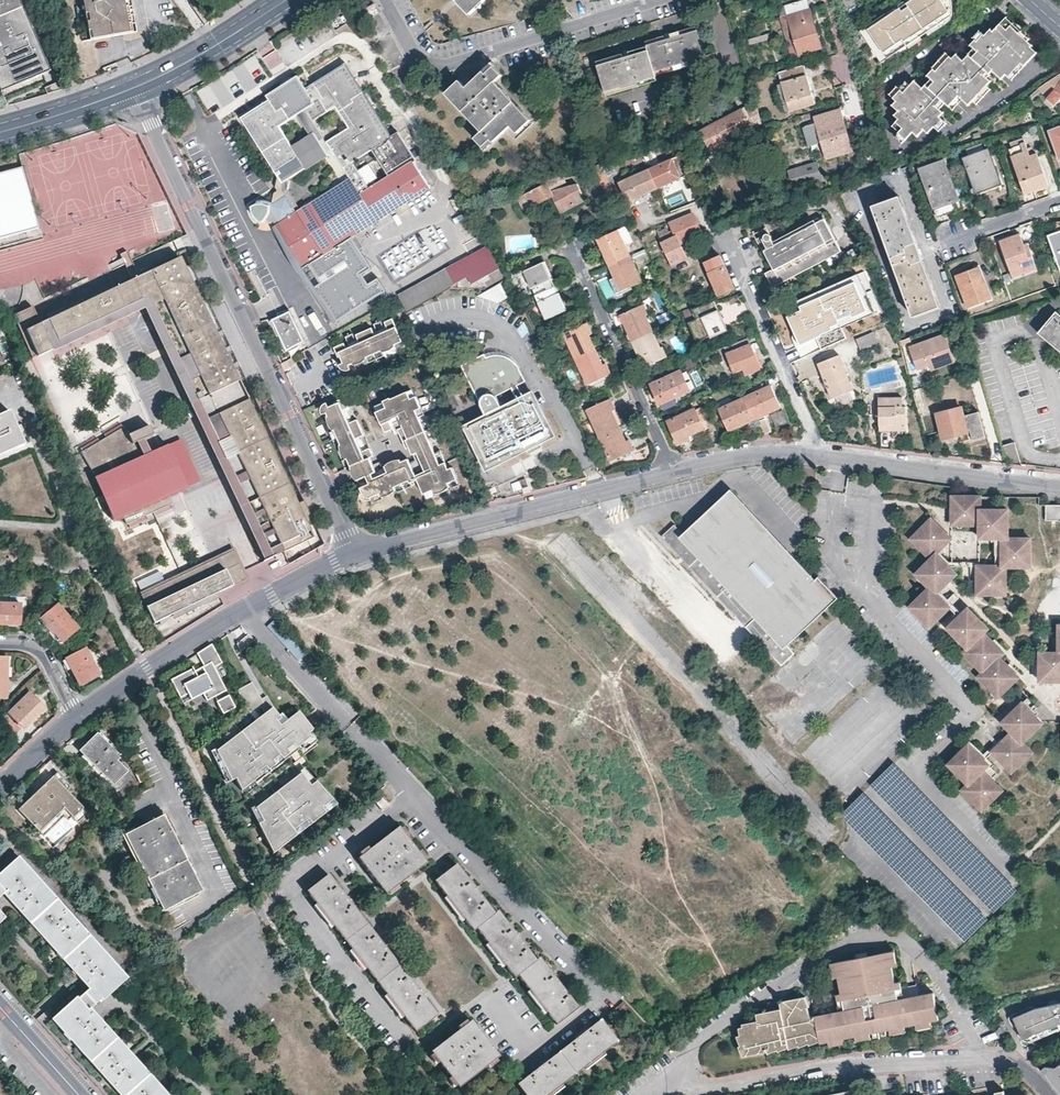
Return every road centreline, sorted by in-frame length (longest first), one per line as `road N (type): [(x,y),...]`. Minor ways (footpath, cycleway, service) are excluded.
road 1 (residential): [(134,88),(354,554)]
road 2 (residential): [(979,1058),(971,1021),(942,978),(904,941),(875,935),(844,943),(698,1041),(668,1079)]
road 3 (residential): [(676,474),(354,554)]
road 4 (residential): [(656,221),(698,206),(707,226),(727,239),(822,455)]
road 5 (residential): [(354,554),(244,611),(76,716)]
road 6 (residential): [(385,0),(417,58),(436,68),(658,0)]
road 7 (residential): [(668,1079),(720,1086),(811,1068),(979,1058)]
road 8 (residential): [(574,256),(676,474)]
road 9 (residential): [(1059,488),(822,455)]
road 10 (residential): [(822,455),(766,454),(676,474)]
road 11 (primary): [(0,132),(134,88)]
road 12 (residential): [(1059,202),(928,250)]

